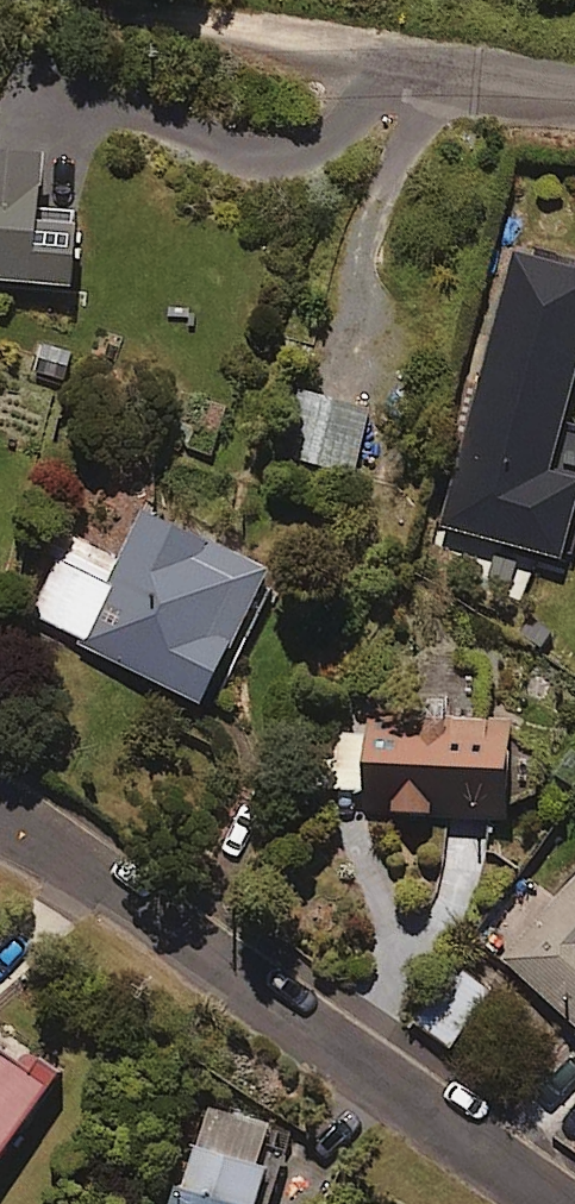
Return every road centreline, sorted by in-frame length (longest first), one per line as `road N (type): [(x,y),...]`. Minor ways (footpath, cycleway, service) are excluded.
road 1 (residential): [(0,816),(110,885),(560,1203)]
road 2 (residential): [(574,93),(185,19)]

